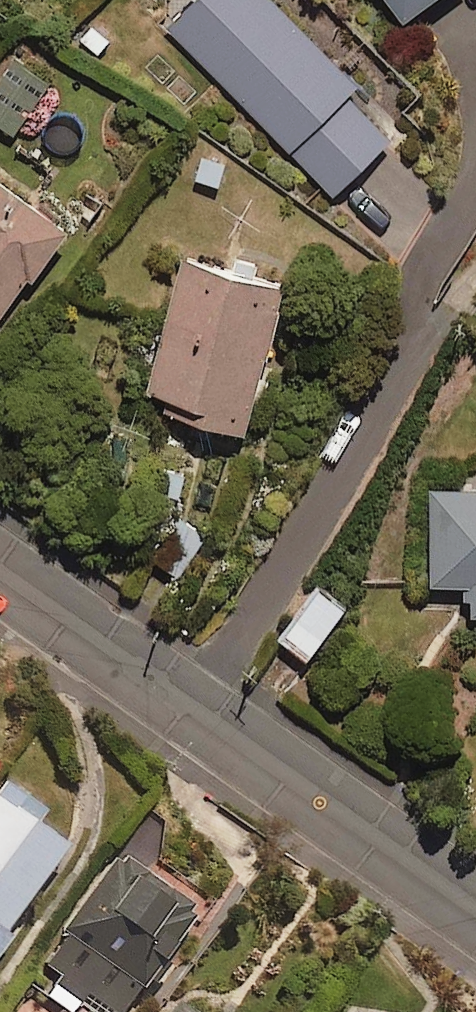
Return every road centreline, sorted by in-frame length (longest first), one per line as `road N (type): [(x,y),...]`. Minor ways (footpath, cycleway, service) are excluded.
road 1 (residential): [(475,913),(0,572)]

